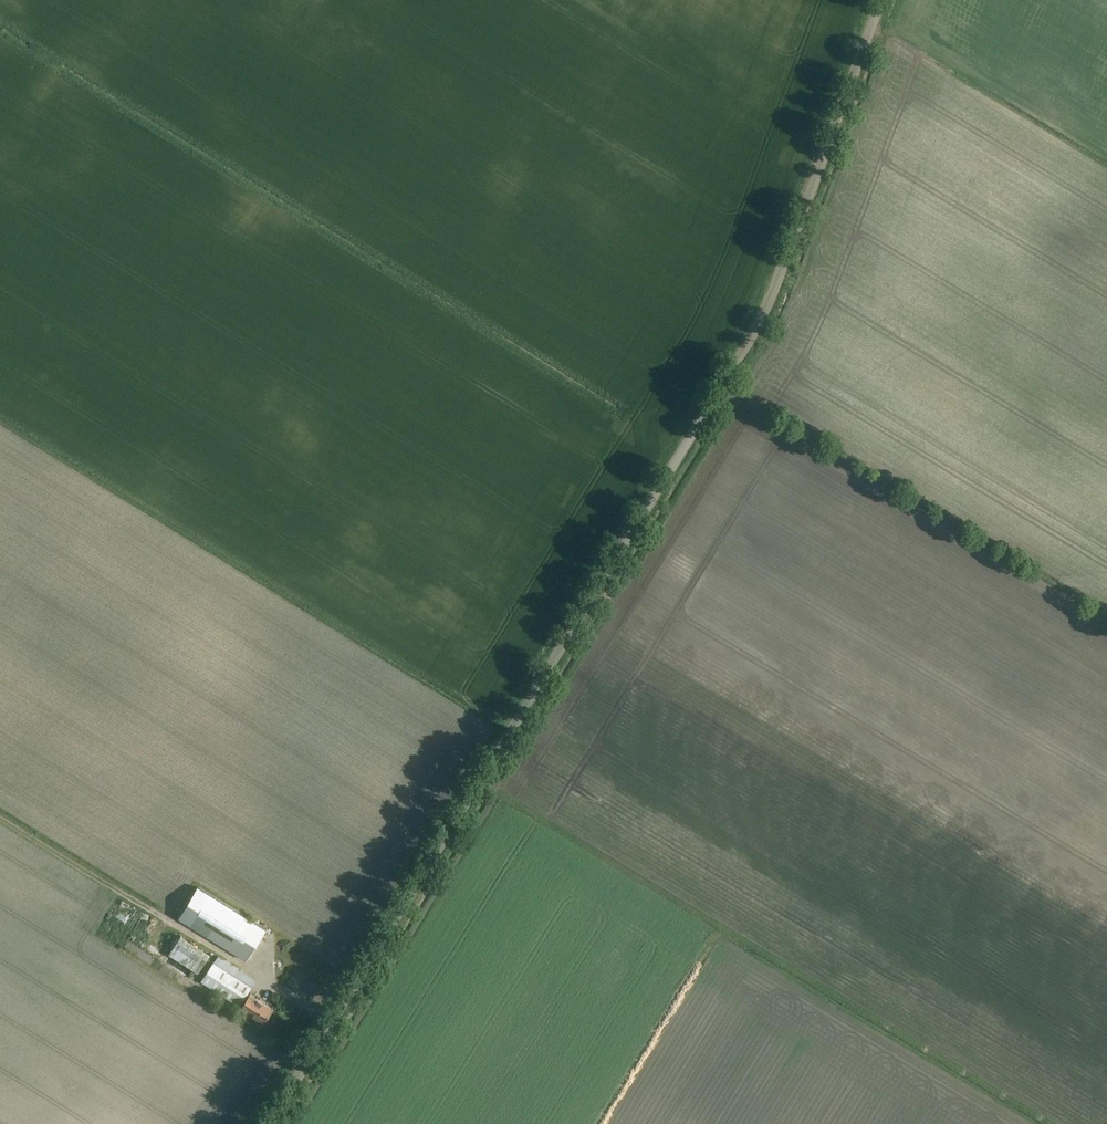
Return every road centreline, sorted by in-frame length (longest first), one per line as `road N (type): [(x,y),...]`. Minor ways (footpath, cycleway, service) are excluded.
road 1 (tertiary): [(269,1123),(753,334),(881,0)]
road 2 (track): [(0,819),(158,916)]

